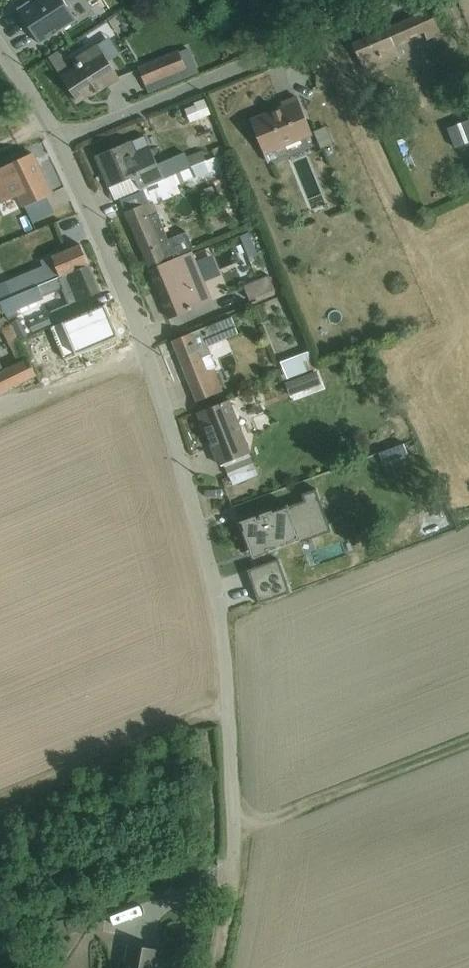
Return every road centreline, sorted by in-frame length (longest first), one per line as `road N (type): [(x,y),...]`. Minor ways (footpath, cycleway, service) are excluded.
road 1 (residential): [(58,142),(134,316),(210,568),(226,663),(235,856)]
road 2 (residential): [(58,142),(404,0)]

